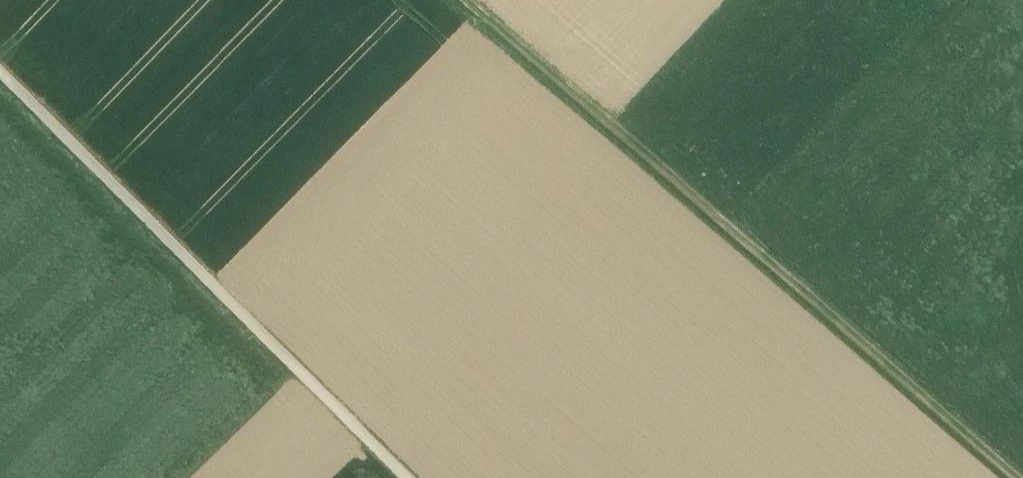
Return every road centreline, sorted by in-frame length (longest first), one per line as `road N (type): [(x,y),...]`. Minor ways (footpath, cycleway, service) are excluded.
road 1 (track): [(1002,477),(457,0)]
road 2 (track): [(0,78),(403,477)]

